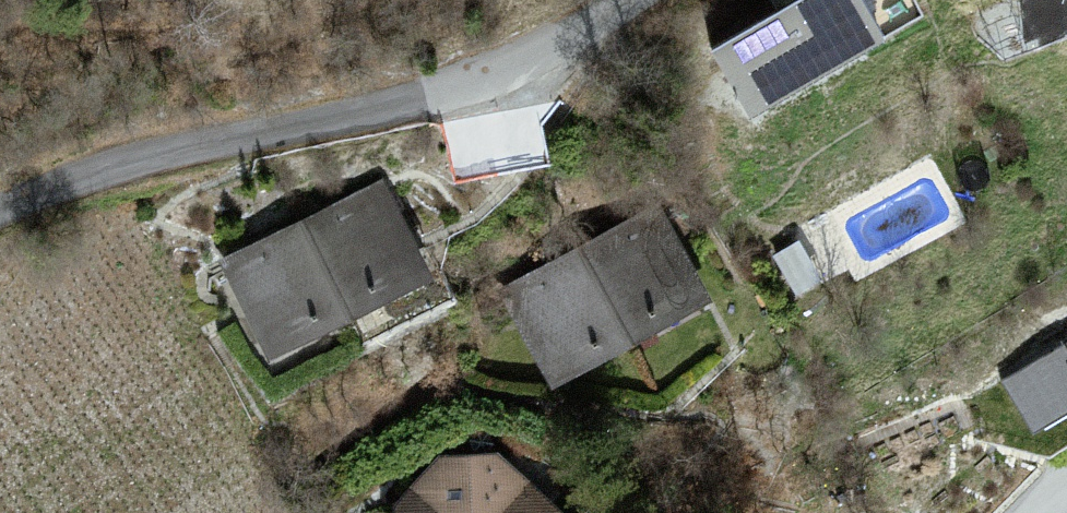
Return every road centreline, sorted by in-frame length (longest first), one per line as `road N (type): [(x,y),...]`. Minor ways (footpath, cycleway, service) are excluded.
road 1 (residential): [(143,151),(471,92),(627,0)]
road 2 (unclassified): [(0,219),(143,151)]

